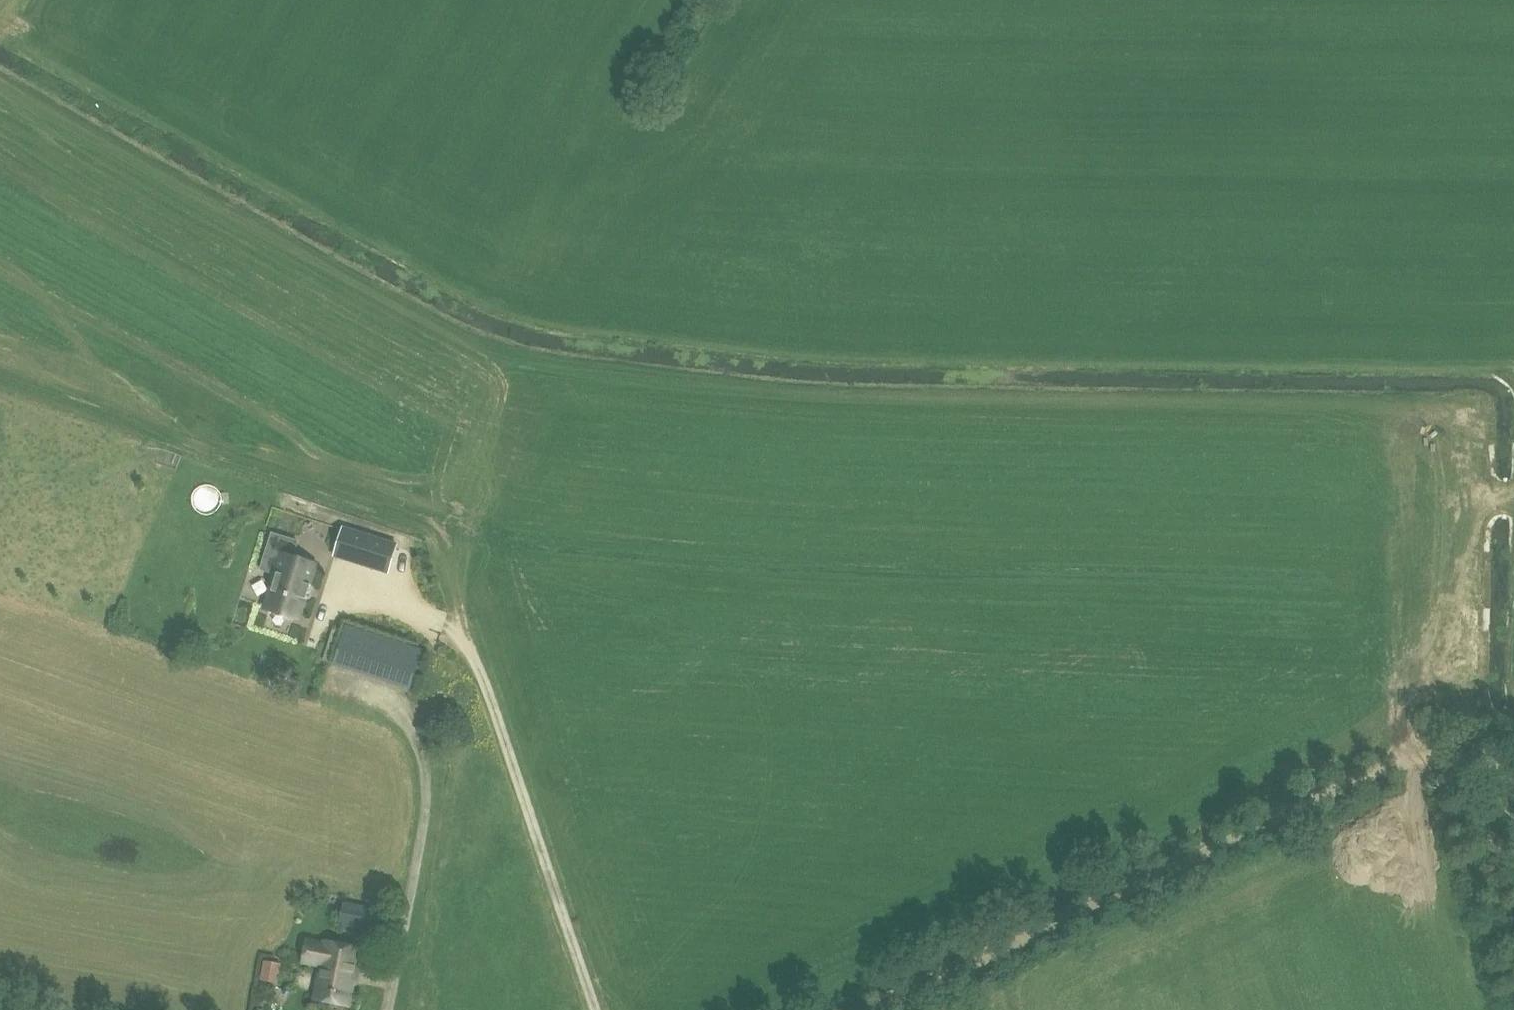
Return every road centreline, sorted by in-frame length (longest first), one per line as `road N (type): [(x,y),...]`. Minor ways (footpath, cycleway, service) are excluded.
road 1 (unclassified): [(1513,775),(1469,761),(1388,766),(878,1009)]

